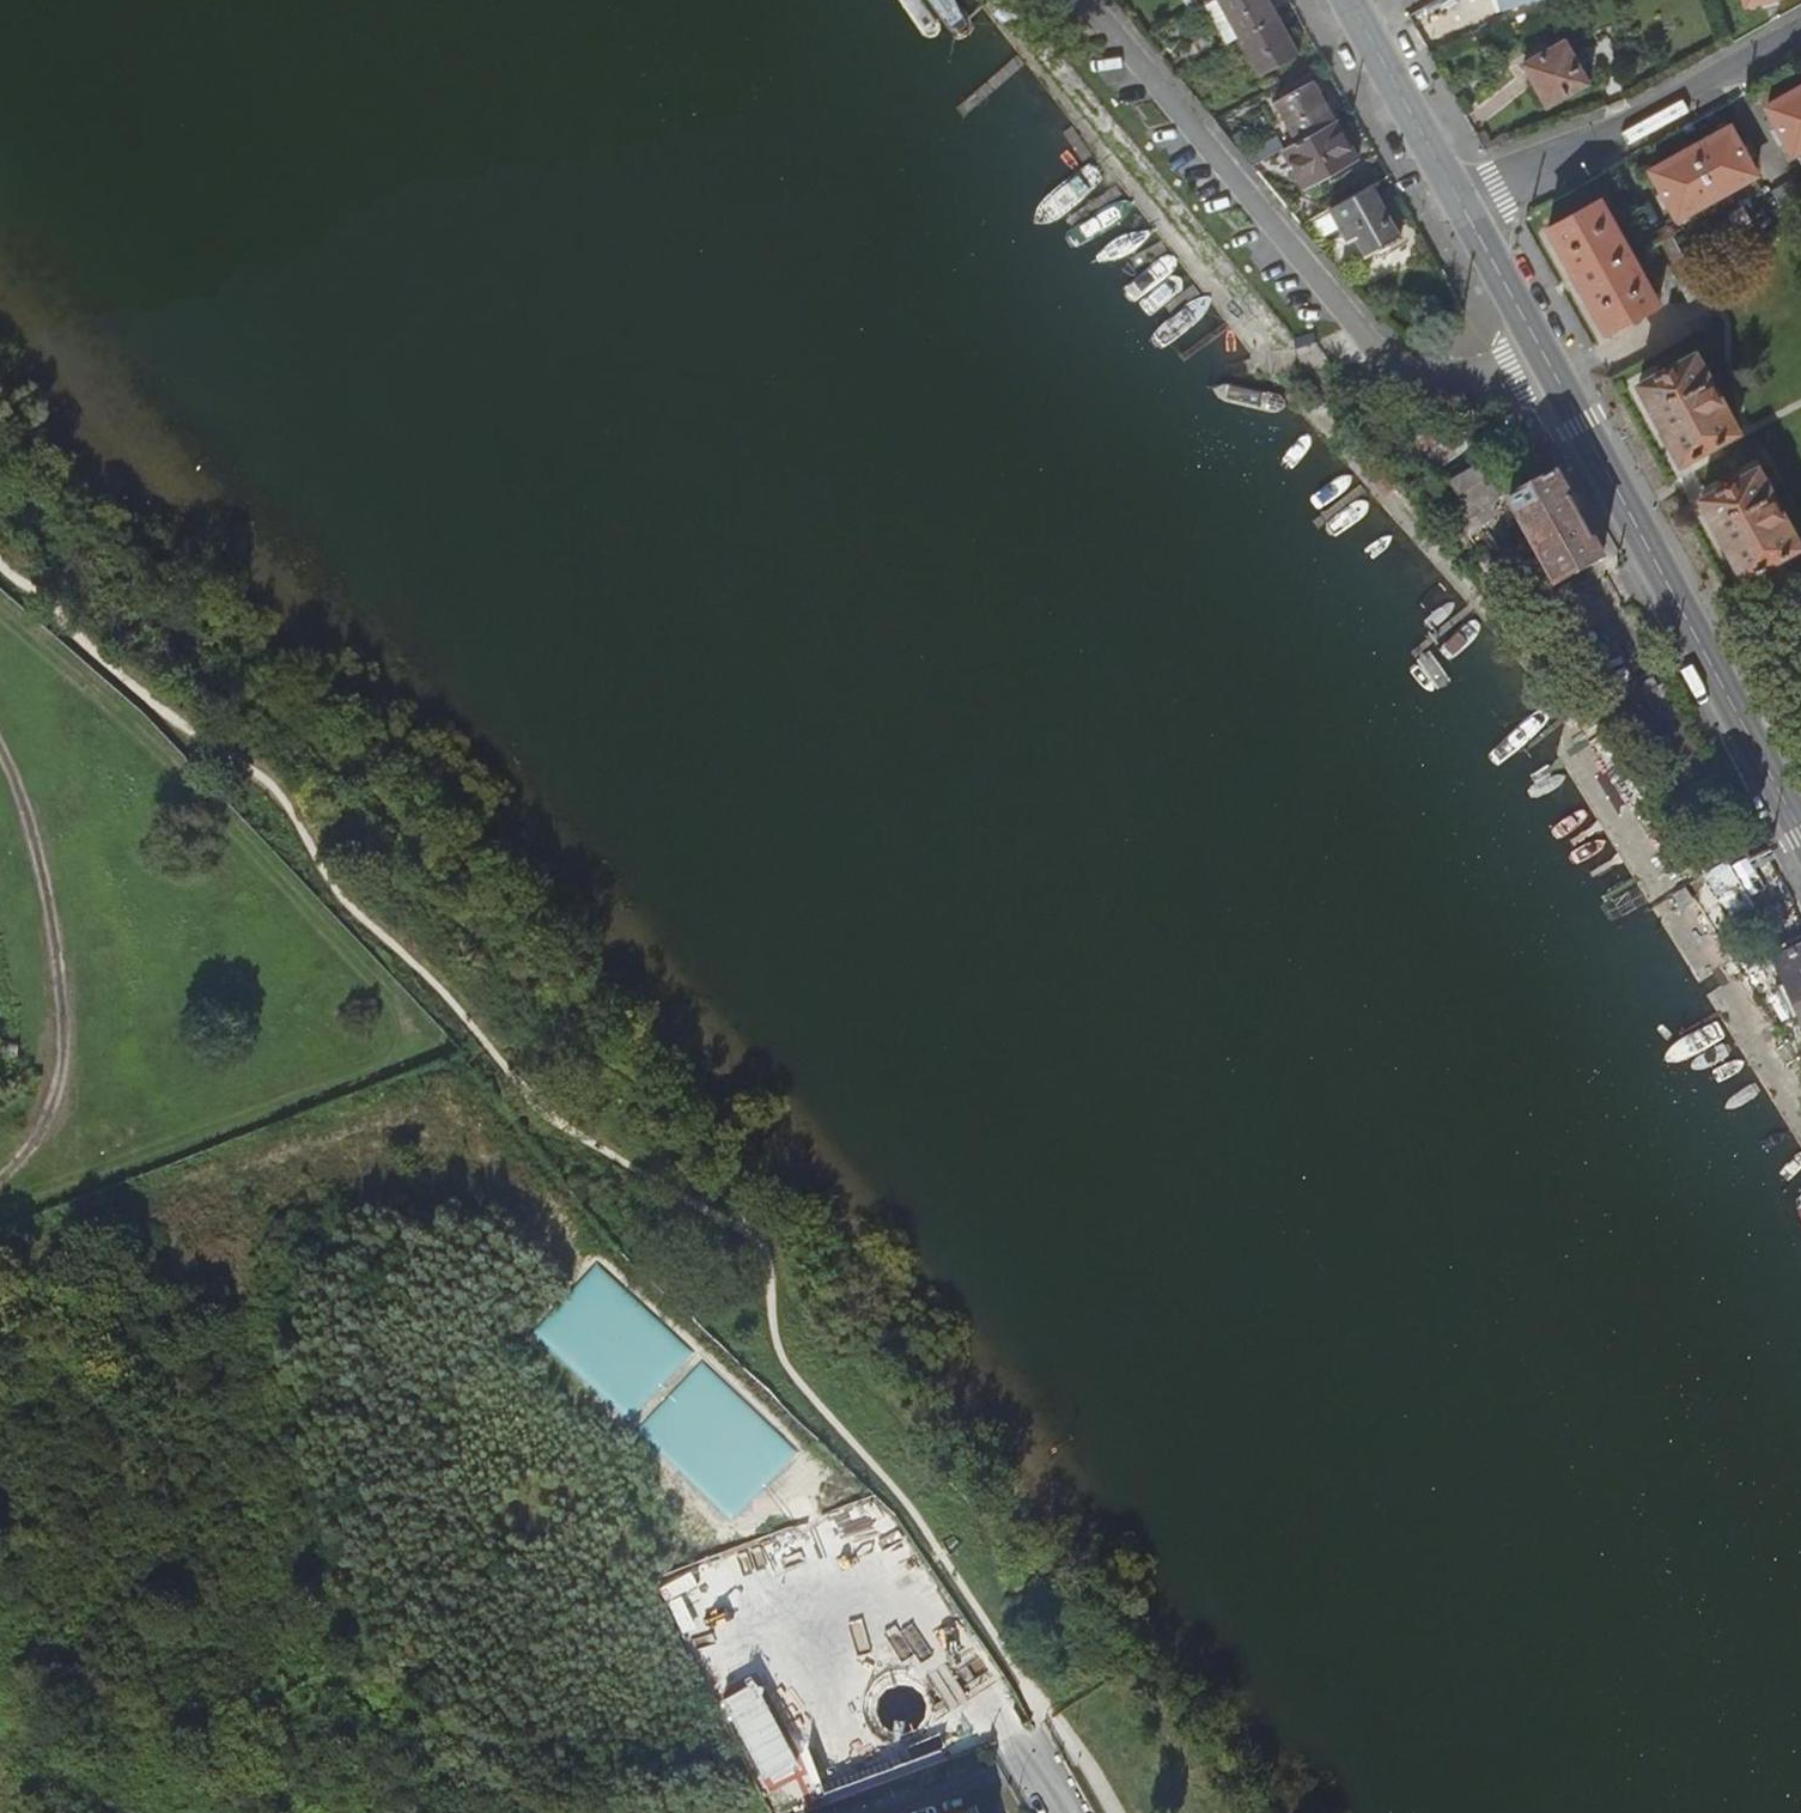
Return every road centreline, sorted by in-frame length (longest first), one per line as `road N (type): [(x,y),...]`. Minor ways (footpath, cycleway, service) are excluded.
road 1 (residential): [(1543,360),(1515,378),(1423,369),(1370,344),(1086,0)]
road 2 (secondary): [(1800,833),(1543,360)]
road 3 (track): [(0,755),(44,881),(63,1055),(20,1160),(0,1171)]
road 4 (unclassified): [(1460,202),(1624,130),(1800,32)]
road 5 (secondary): [(1460,202),(1346,0)]
road 6 (secondary): [(1543,360),(1460,202)]

